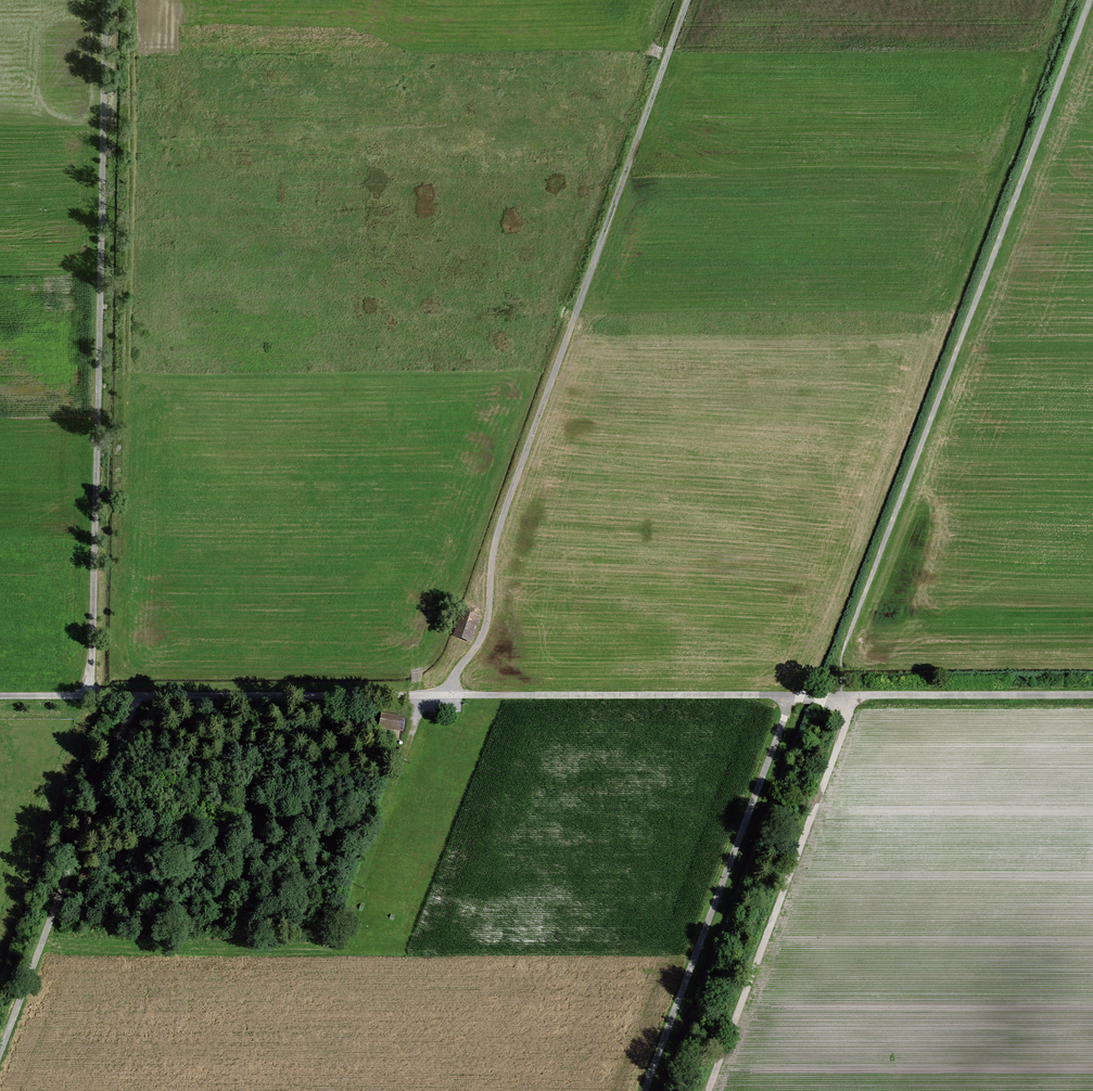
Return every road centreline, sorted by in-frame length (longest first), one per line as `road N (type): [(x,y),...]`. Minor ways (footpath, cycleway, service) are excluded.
road 1 (track): [(841,697),(0,696)]
road 2 (track): [(687,0),(495,539),(482,639),(447,695)]
road 3 (track): [(1089,0),(841,669)]
road 4 (track): [(85,695),(106,0)]
road 5 (track): [(793,696),(645,1090)]
road 6 (track): [(708,1090),(855,697)]
road 7 (track): [(0,1055),(136,696)]
road 8 (track): [(130,263),(135,0)]
road 9 (track): [(1092,695),(855,697)]

